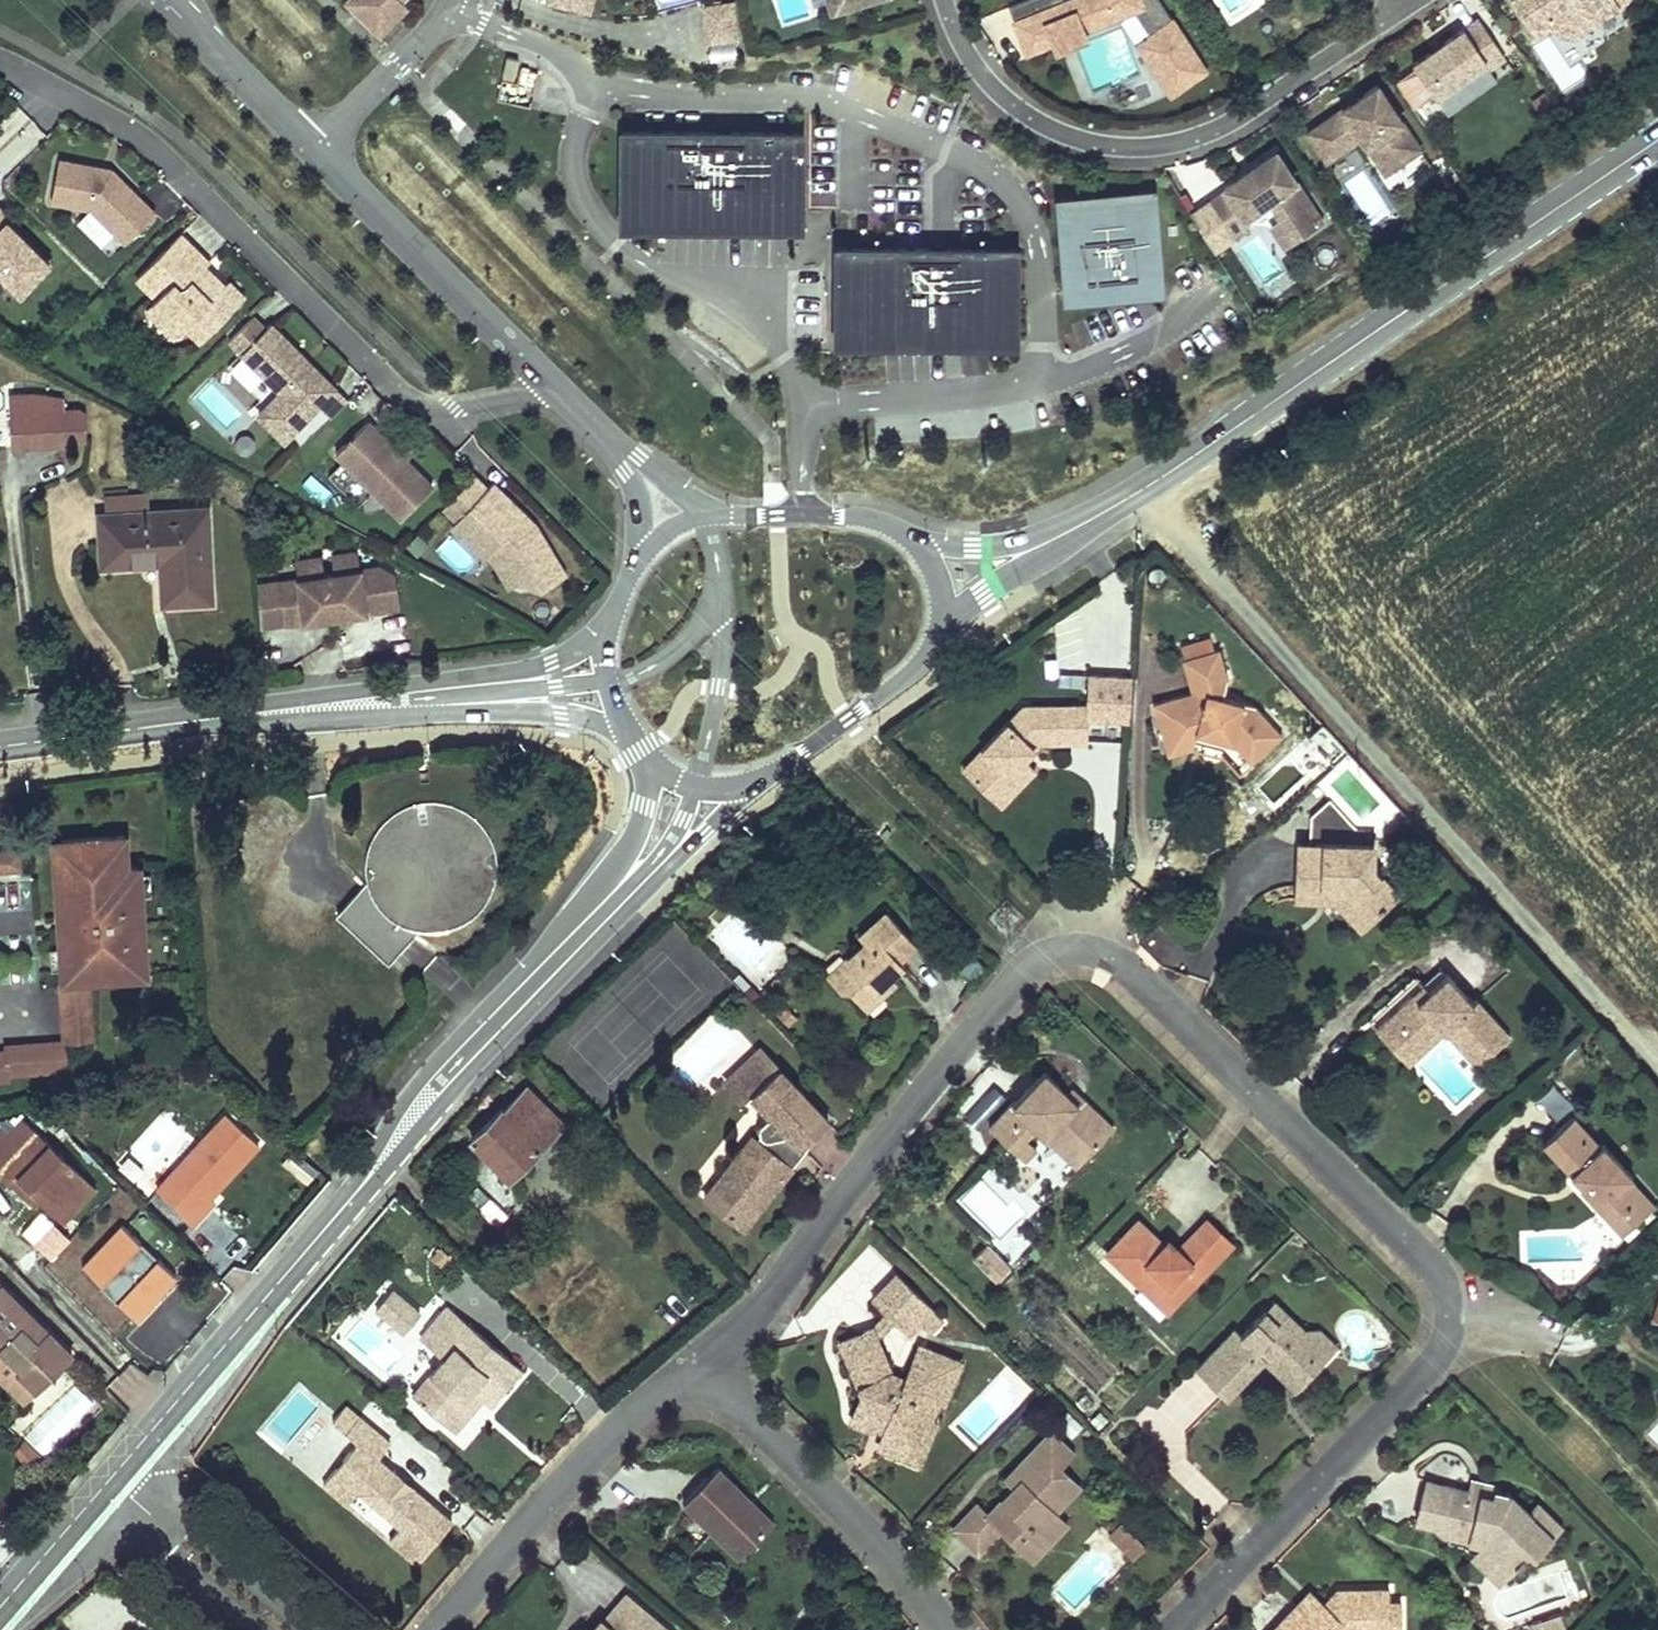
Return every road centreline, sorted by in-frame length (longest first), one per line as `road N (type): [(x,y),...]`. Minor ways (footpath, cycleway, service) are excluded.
road 1 (residential): [(702,1368),(771,1298),(1018,975),(1066,950),(1124,965),(1428,1263),(1450,1301),(1445,1348),(1430,1370),(1173,1629)]
road 2 (secondary): [(1080,526),(1657,142)]
road 3 (residential): [(0,62),(126,128),(397,391),(424,407),(455,409),(532,391),(545,379)]
road 4 (residential): [(942,0),(982,74),(1012,106),(1093,142),(1148,146),(1196,138),(1246,115),(1410,5)]
road 5 (tertiary): [(361,1187),(763,780)]
road 6 (tertiary): [(651,768),(628,851),(401,1106),(361,1187)]
road 7 (tertiary): [(361,1187),(111,1480)]
road 8 (residential): [(437,1629),(579,1466),(646,1401),(702,1368)]
road 9 (residential): [(702,1368),(877,1540),(947,1629)]
road 10 (residential): [(545,379),(314,149)]
road 11 (secondary): [(307,711),(558,718),(630,737)]
road 12 (secondary): [(606,627),(525,672),(417,684),(307,711)]
road 13 (secondary): [(307,711),(0,748)]
road 14 (secondary): [(763,780),(901,683),(942,634)]
road 15 (residential): [(111,1480),(283,1629)]
road 16 (secondary): [(915,541),(872,519),(704,516)]
road 17 (residential): [(314,149),(165,0)]
road 18 (residential): [(314,149),(435,29),(451,0)]
road 19 (secondary): [(942,634),(1080,526)]
road 20 (tertiary): [(111,1480),(0,1608)]
road 21 (secondary): [(1080,526),(1001,548),(915,541)]
road 22 (residential): [(596,428),(632,493),(636,562)]
road 23 (residential): [(704,516),(596,428)]

